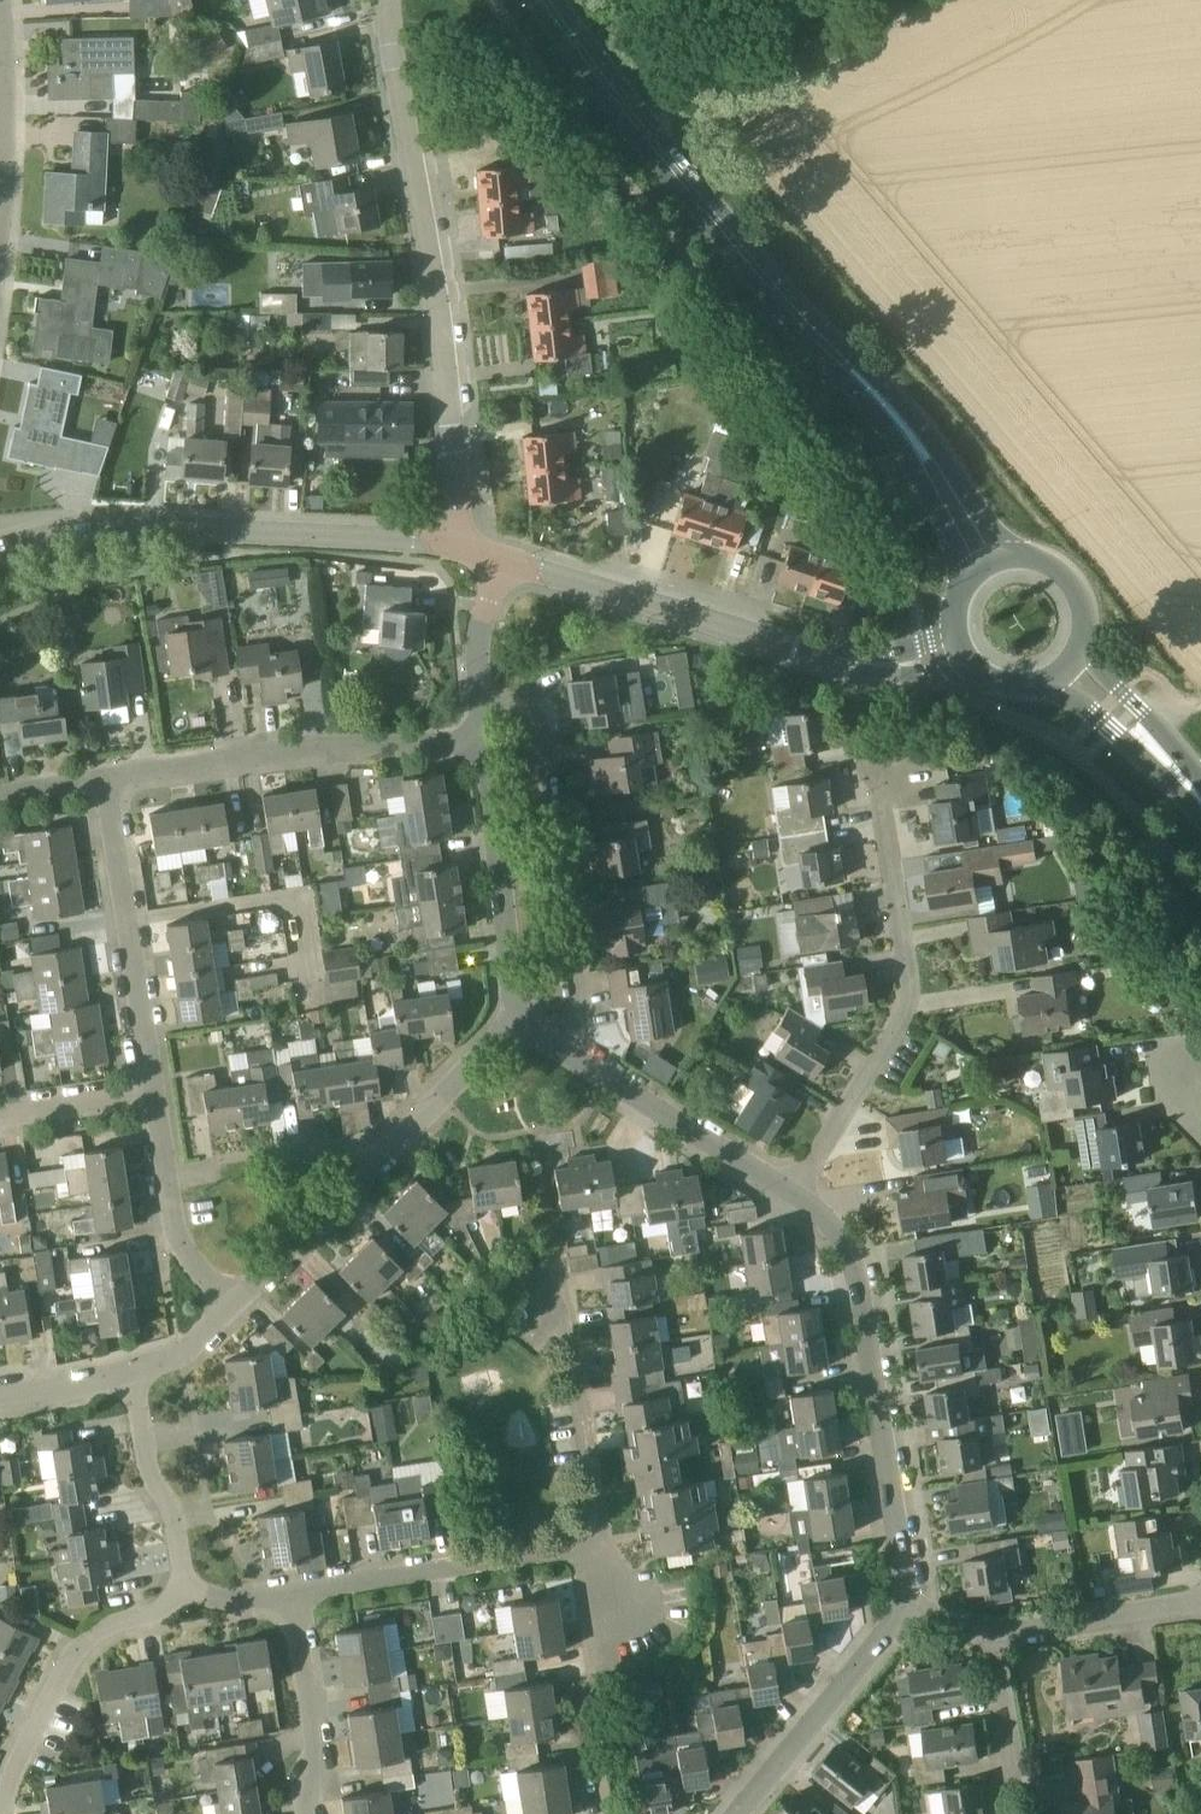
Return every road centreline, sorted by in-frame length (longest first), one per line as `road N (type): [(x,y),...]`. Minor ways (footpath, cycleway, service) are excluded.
road 1 (residential): [(474,556),(455,493),(433,271),(395,75),(389,0)]
road 2 (secondary): [(0,547),(158,528),(423,542),(474,556)]
road 3 (residential): [(790,1196),(910,1013),(911,970),(882,779)]
road 4 (primary): [(827,348),(670,167),(549,0)]
road 5 (residential): [(908,1602),(848,1254),(790,1196)]
road 6 (residential): [(566,1053),(581,978),(540,716),(478,699)]
road 7 (residential): [(232,1305),(509,1013)]
road 8 (residential): [(101,776),(320,744),(485,745)]
road 9 (secondary): [(819,655),(474,556)]
road 10 (residential): [(292,1595),(598,1547)]
road 11 (residential): [(184,1598),(93,1632),(65,1665),(5,1791),(3,1813)]
road 12 (primary): [(1008,560),(914,413),(827,348)]
road 13 (residential): [(598,1547),(569,1332),(552,1310),(544,1277)]
road 14 (primary): [(827,348),(902,451),(972,579)]
road 15 (residential): [(738,1813),(895,1629),(908,1602)]
road 16 (residential): [(509,1013),(485,745)]
road 17 (residential): [(315,997),(302,911),(284,898),(128,923)]
road 18 (residential): [(790,1196),(566,1053)]
road 19 (residential): [(184,1598),(174,1525),(155,1491),(129,1373)]
road 20 (residential): [(232,1305),(194,1265),(174,1228),(153,1095)]
road 21 (residential): [(309,1813),(316,1755),(292,1595)]
road 22 (residential): [(996,1634),(1200,1601)]
road 23 (primary): [(1051,682),(1200,804)]
road 24 (primary): [(1200,795),(1158,727),(1082,646)]
road 25 (residential): [(1014,1813),(996,1634)]
road 26 (residential): [(153,1095),(128,923)]
road 27 (residential): [(153,1095),(0,1117)]
road 28 (secondary): [(819,655),(891,673),(971,667)]
road 29 (residential): [(128,923),(101,776)]
road 30 (residential): [(478,699),(490,584),(474,556)]
road 31 (secondary): [(955,626),(890,651),(819,655)]
road 32 (primary): [(1082,646),(1085,612),(1070,582),(1042,562),(1008,560)]
road 33 (residential): [(0,1401),(129,1373)]
road 34 (residential): [(129,1373),(179,1356),(232,1305)]

